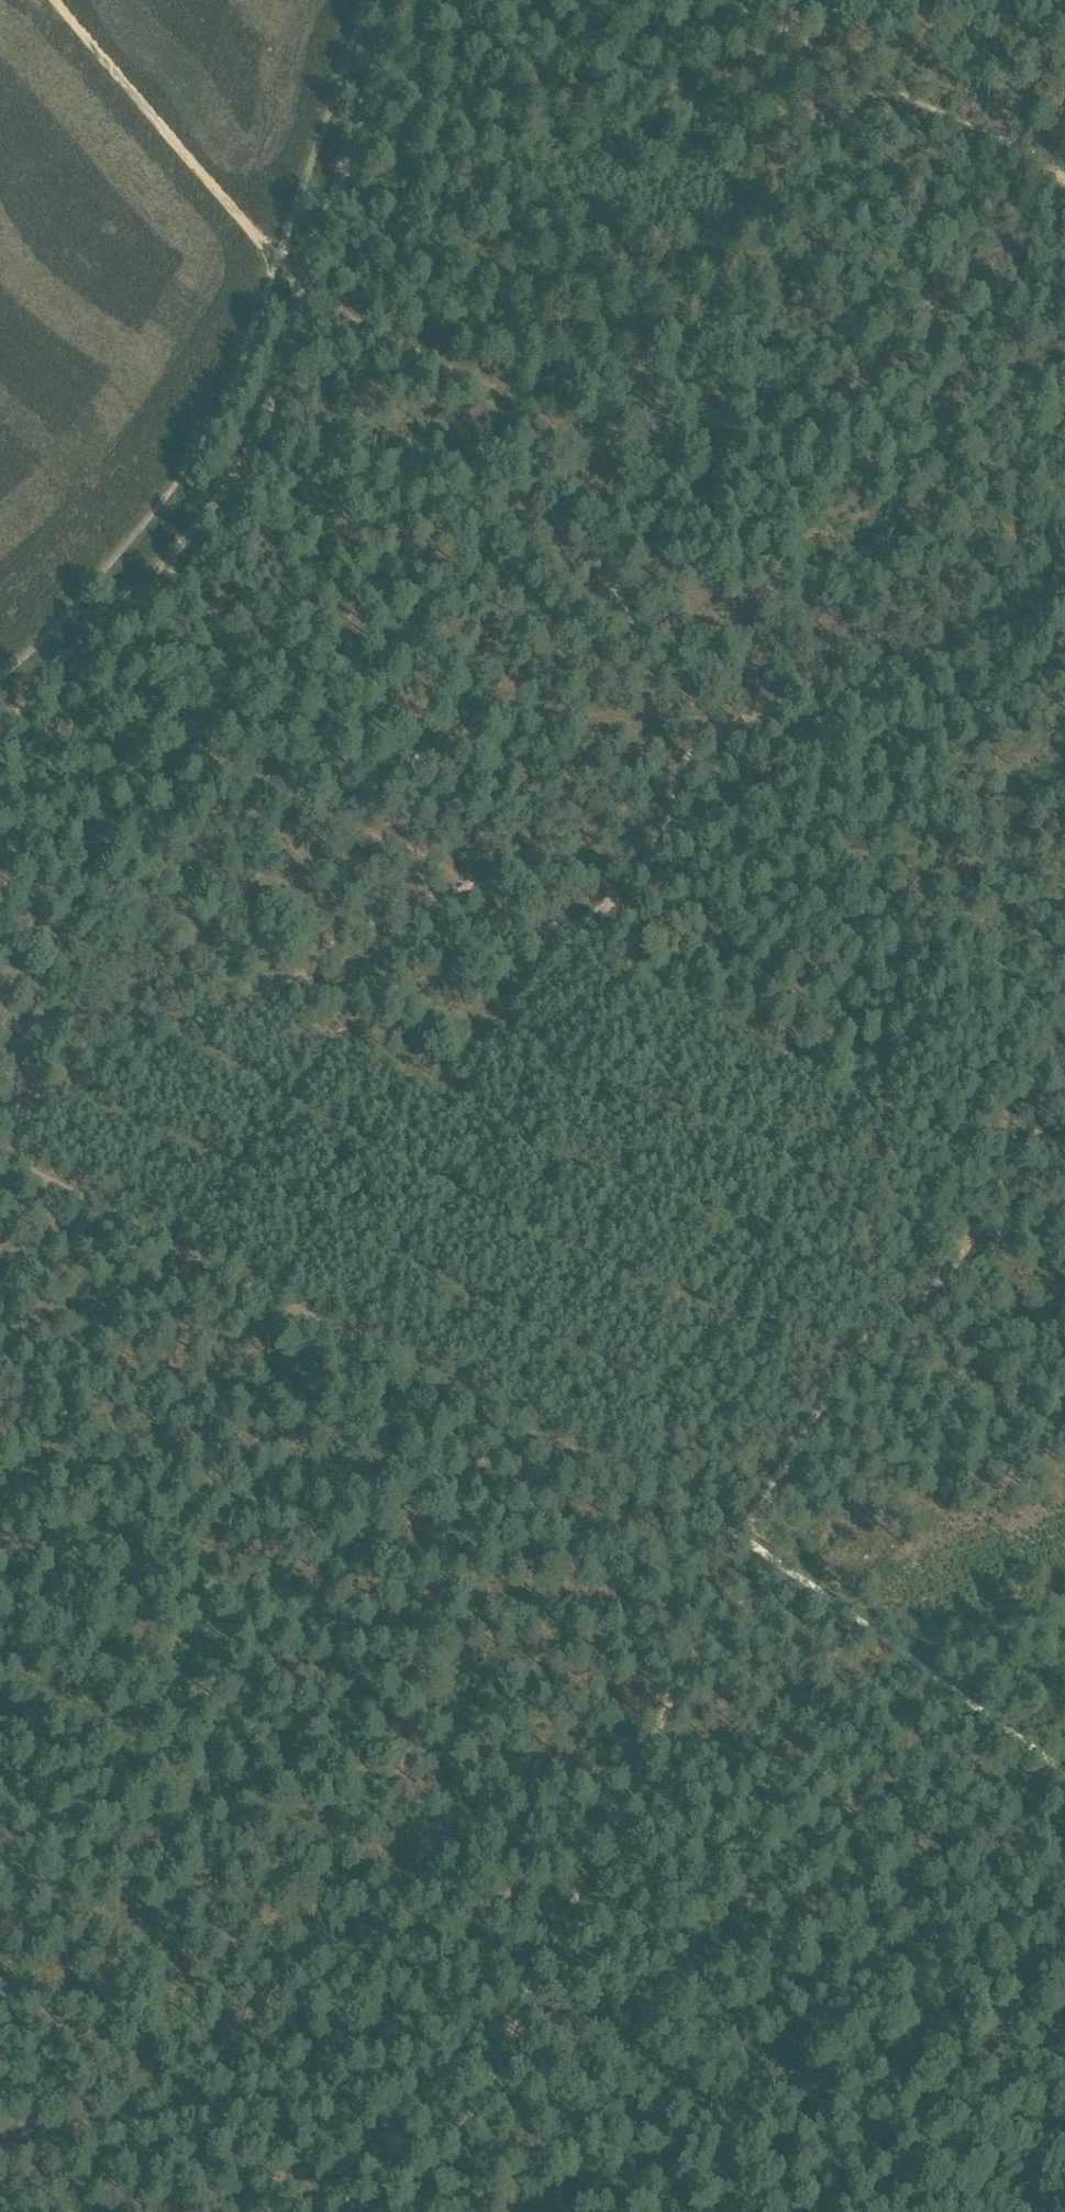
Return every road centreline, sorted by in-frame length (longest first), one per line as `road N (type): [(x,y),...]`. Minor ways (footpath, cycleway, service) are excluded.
road 1 (track): [(691,749),(559,411),(302,266)]
road 2 (track): [(0,1669),(551,1932)]
road 3 (track): [(754,1544),(1029,1081),(1064,1058)]
road 4 (track): [(0,726),(54,662),(206,513),(245,440),(302,266)]
road 5 (track): [(0,1115),(87,1080),(129,1047),(297,976),(466,875)]
road 6 (track): [(39,638),(54,662),(466,875)]
road 7 (track): [(691,749),(867,645),(969,566),(1064,526)]
road 8 (track): [(774,0),(1064,153)]
road 9 (track): [(54,0),(256,233)]
road 10 (track): [(302,266),(385,0)]
road 11 (track): [(466,875),(691,749)]

